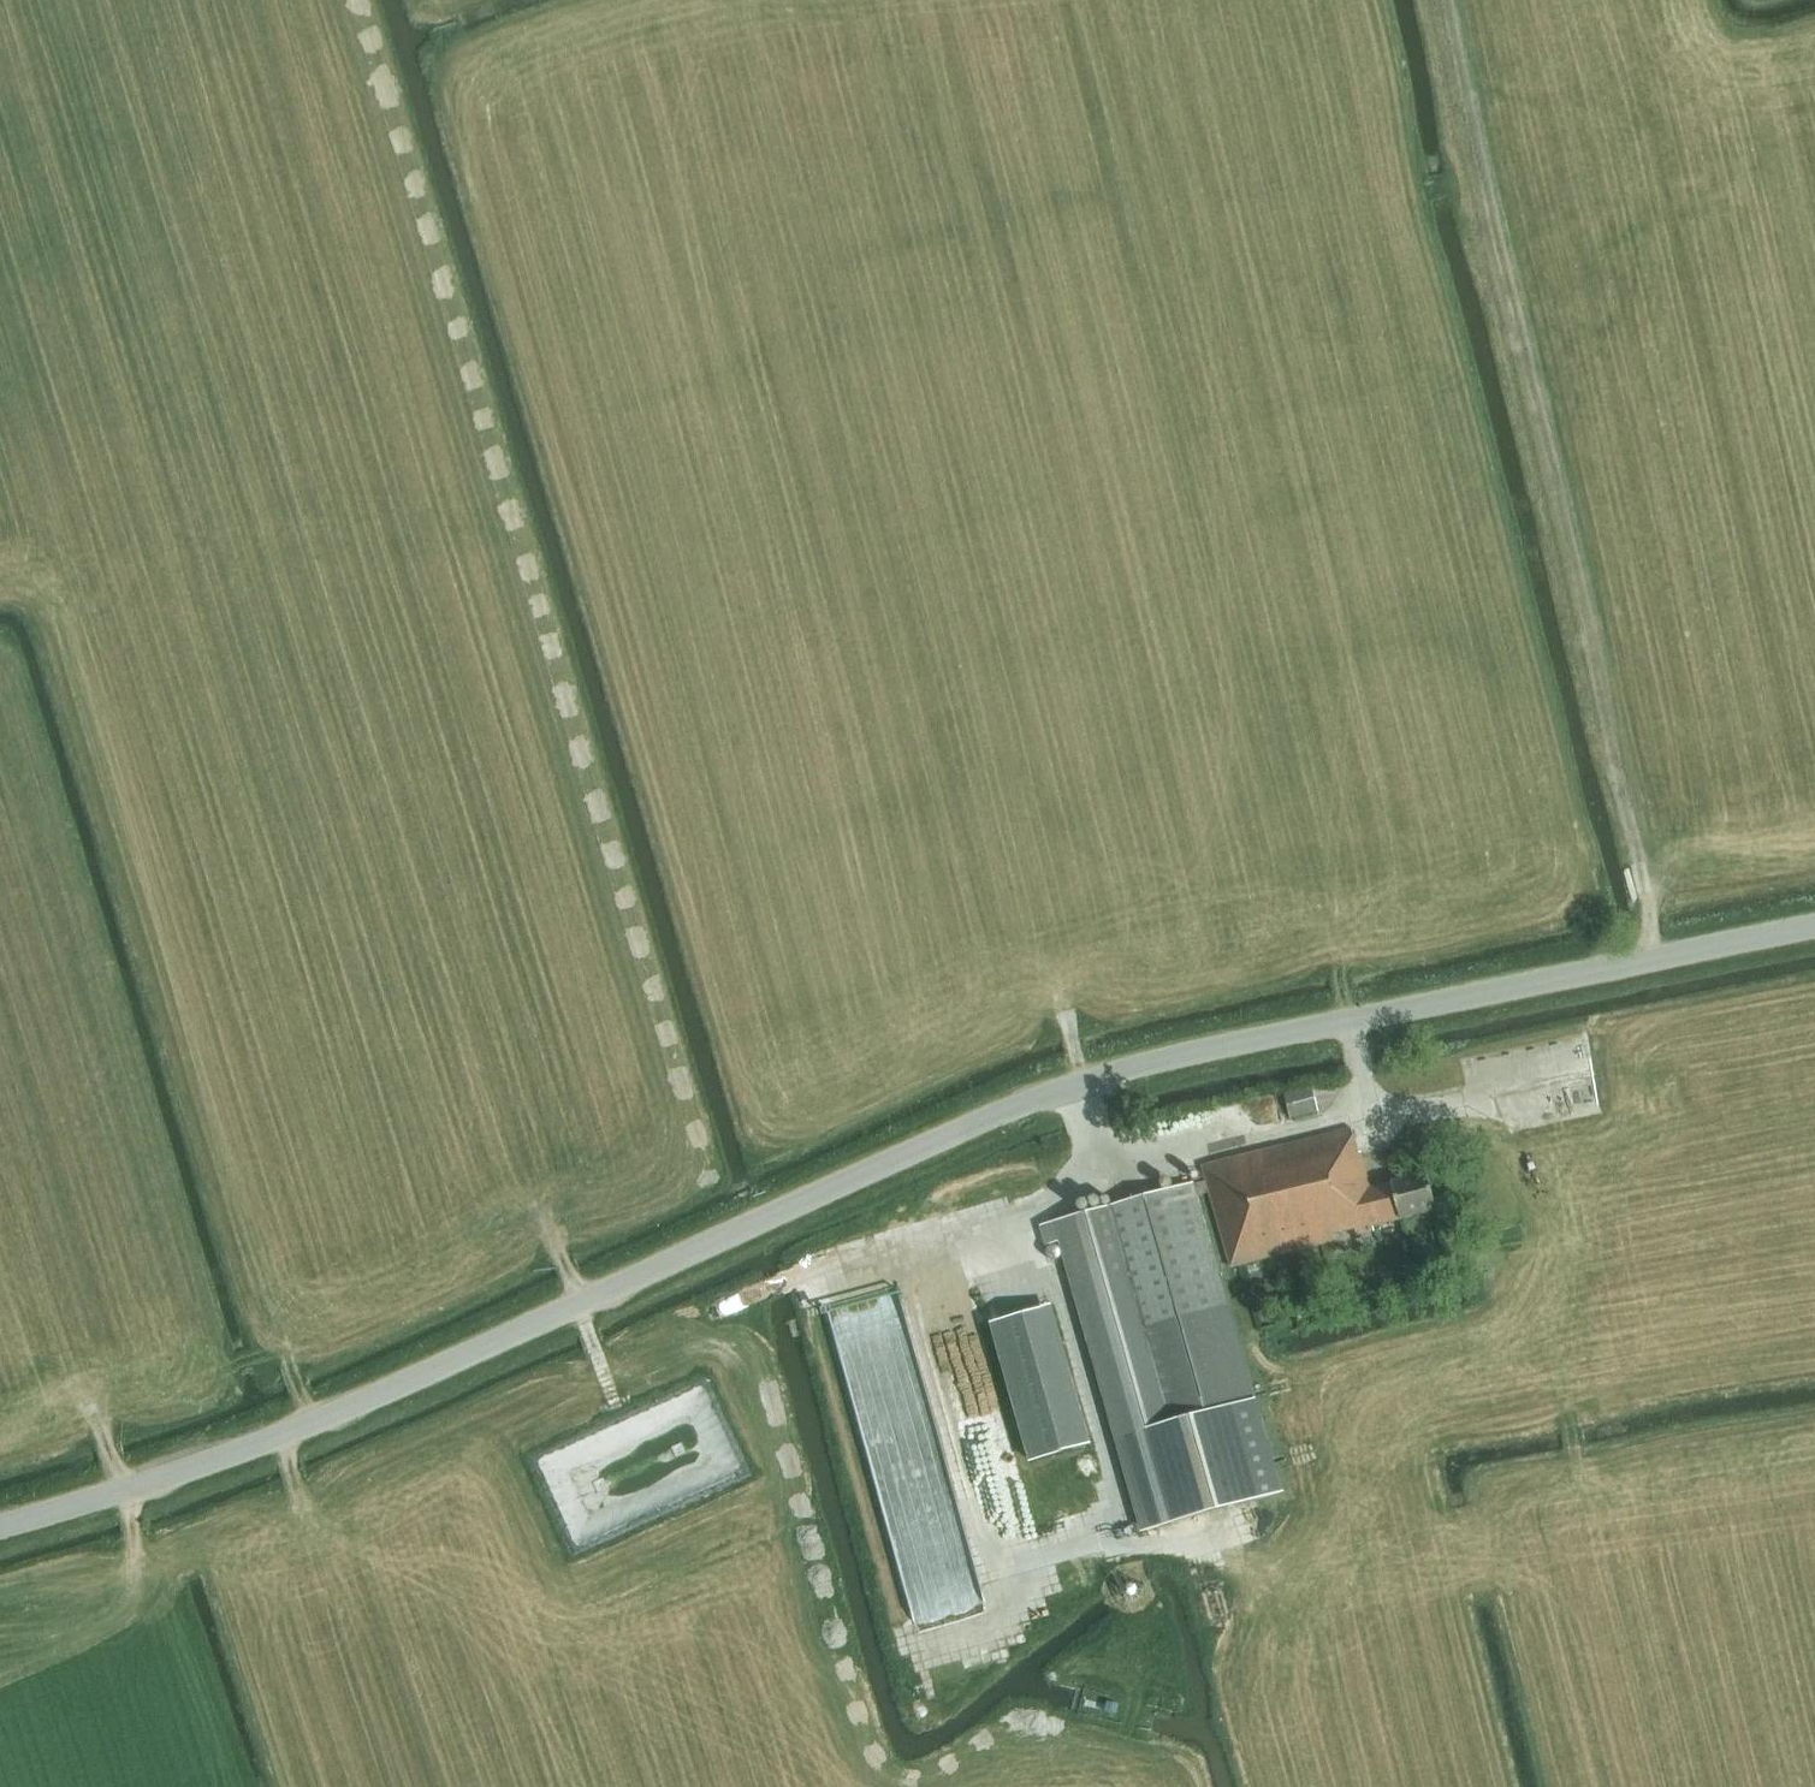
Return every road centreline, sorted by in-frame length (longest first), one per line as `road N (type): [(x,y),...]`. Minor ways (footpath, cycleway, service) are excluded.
road 1 (tertiary): [(0,1525),(336,1412),(965,1126),(1105,1074),(1814,933)]

